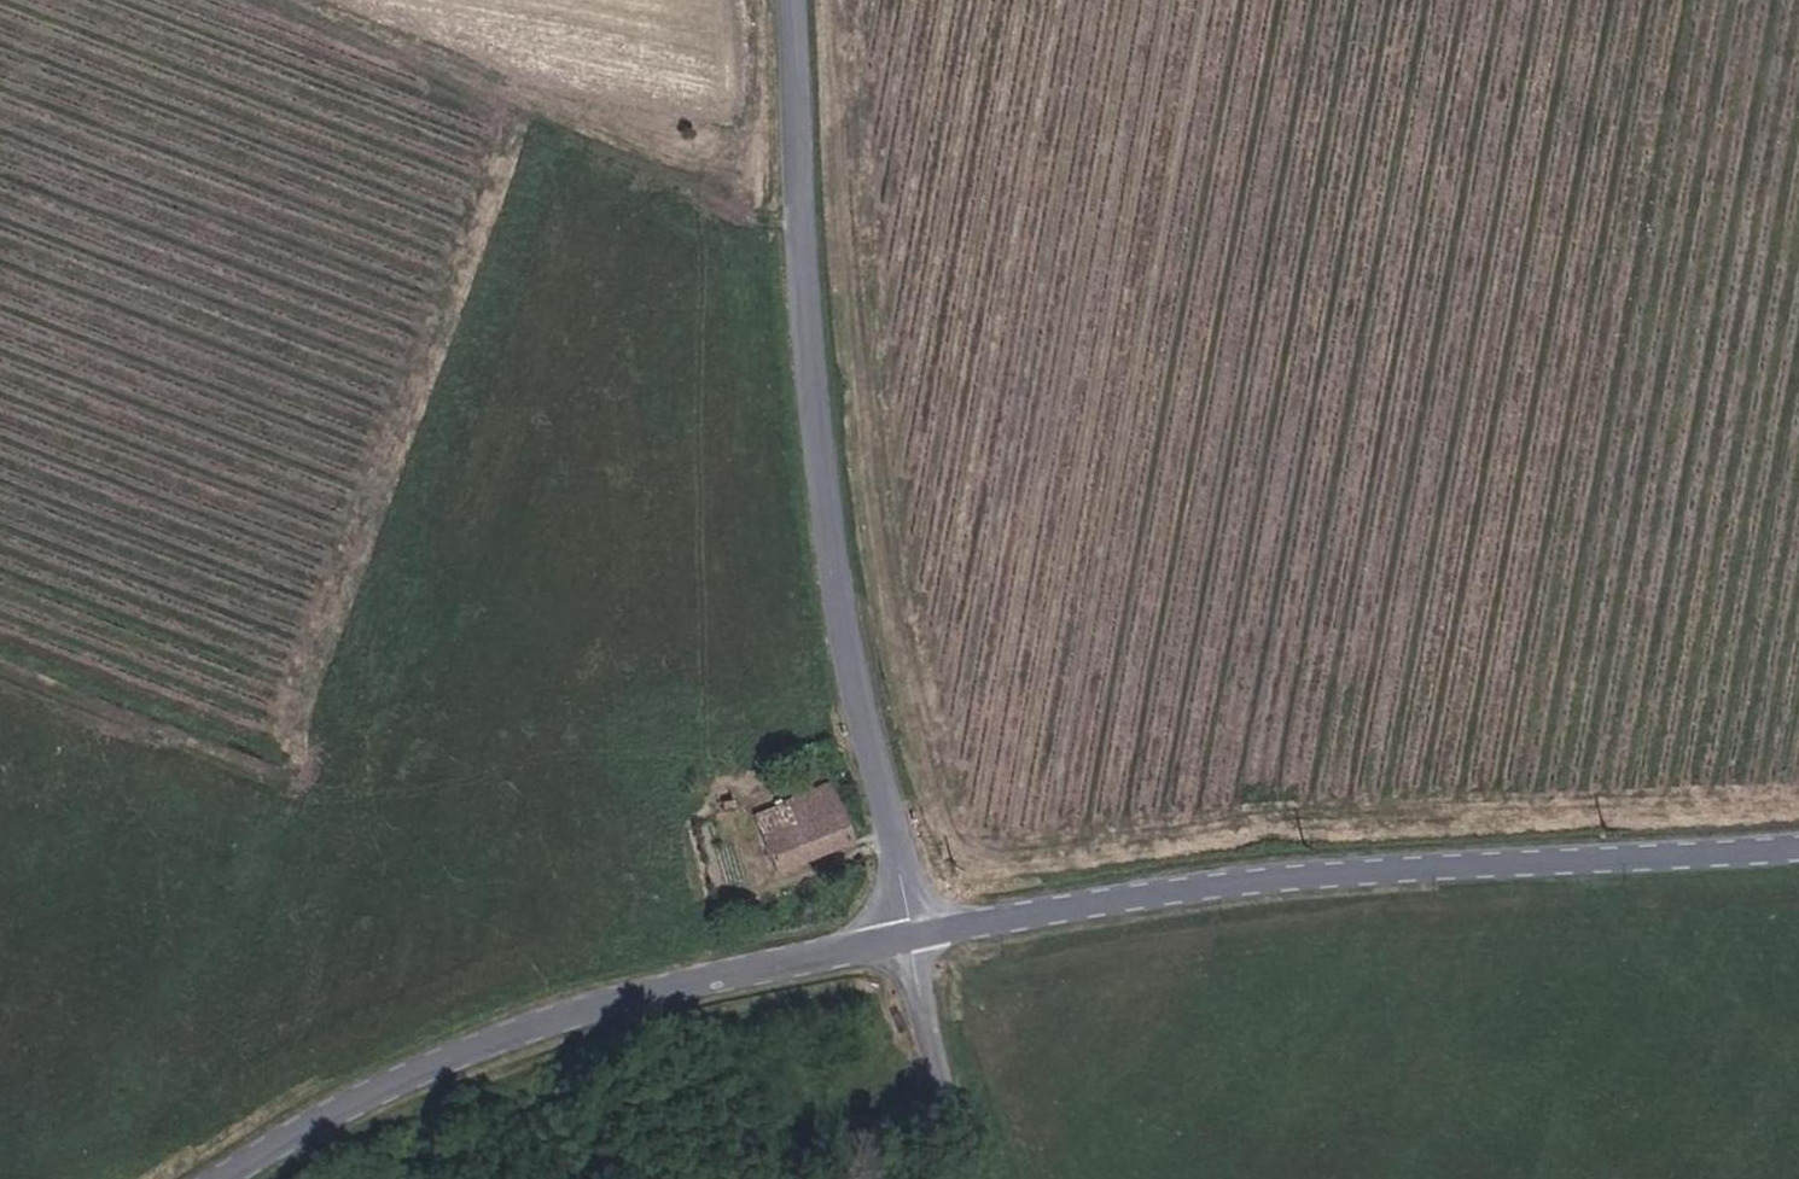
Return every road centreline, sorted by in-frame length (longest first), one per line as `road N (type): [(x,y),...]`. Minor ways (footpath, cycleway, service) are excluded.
road 1 (unclassified): [(793,0),(812,318),(856,677),(919,936)]
road 2 (tertiary): [(919,936),(1103,901),(1299,880),(1798,849)]
road 3 (tertiary): [(221,1178),(371,1093),(497,1040),(610,1003),(919,936)]
road 4 (unclassified): [(919,936),(951,1118),(978,1178)]

